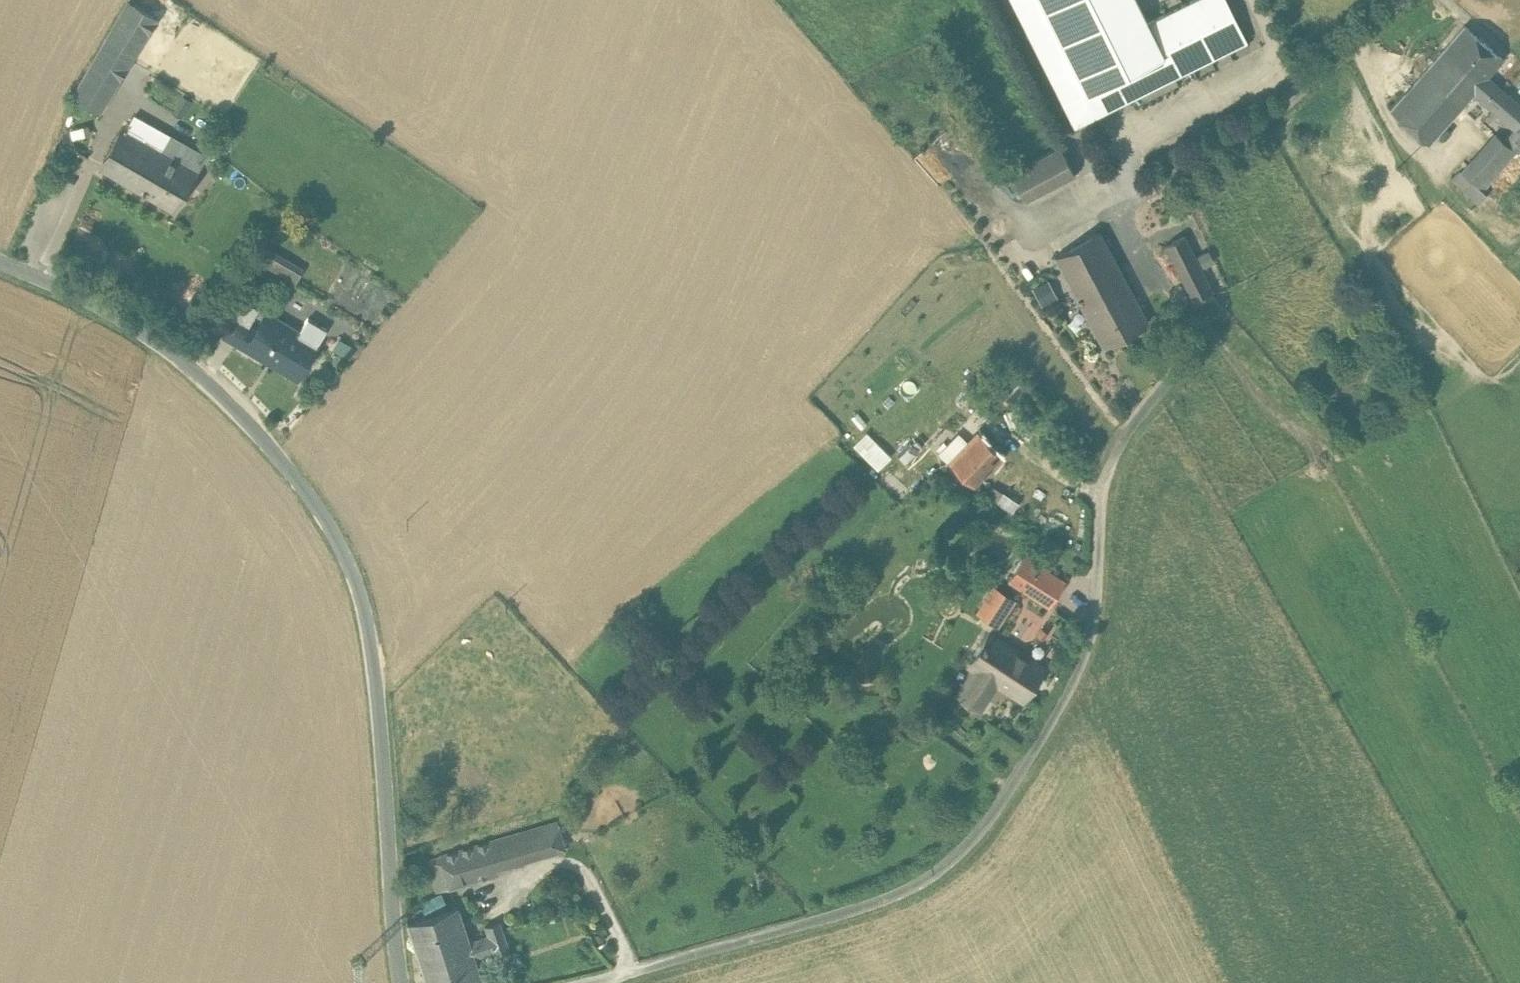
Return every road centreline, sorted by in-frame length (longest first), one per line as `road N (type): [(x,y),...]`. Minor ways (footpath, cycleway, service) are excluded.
road 1 (unclassified): [(0,262),(129,317),(162,342),(254,425),(311,492),(357,569),(377,658),(402,982)]

